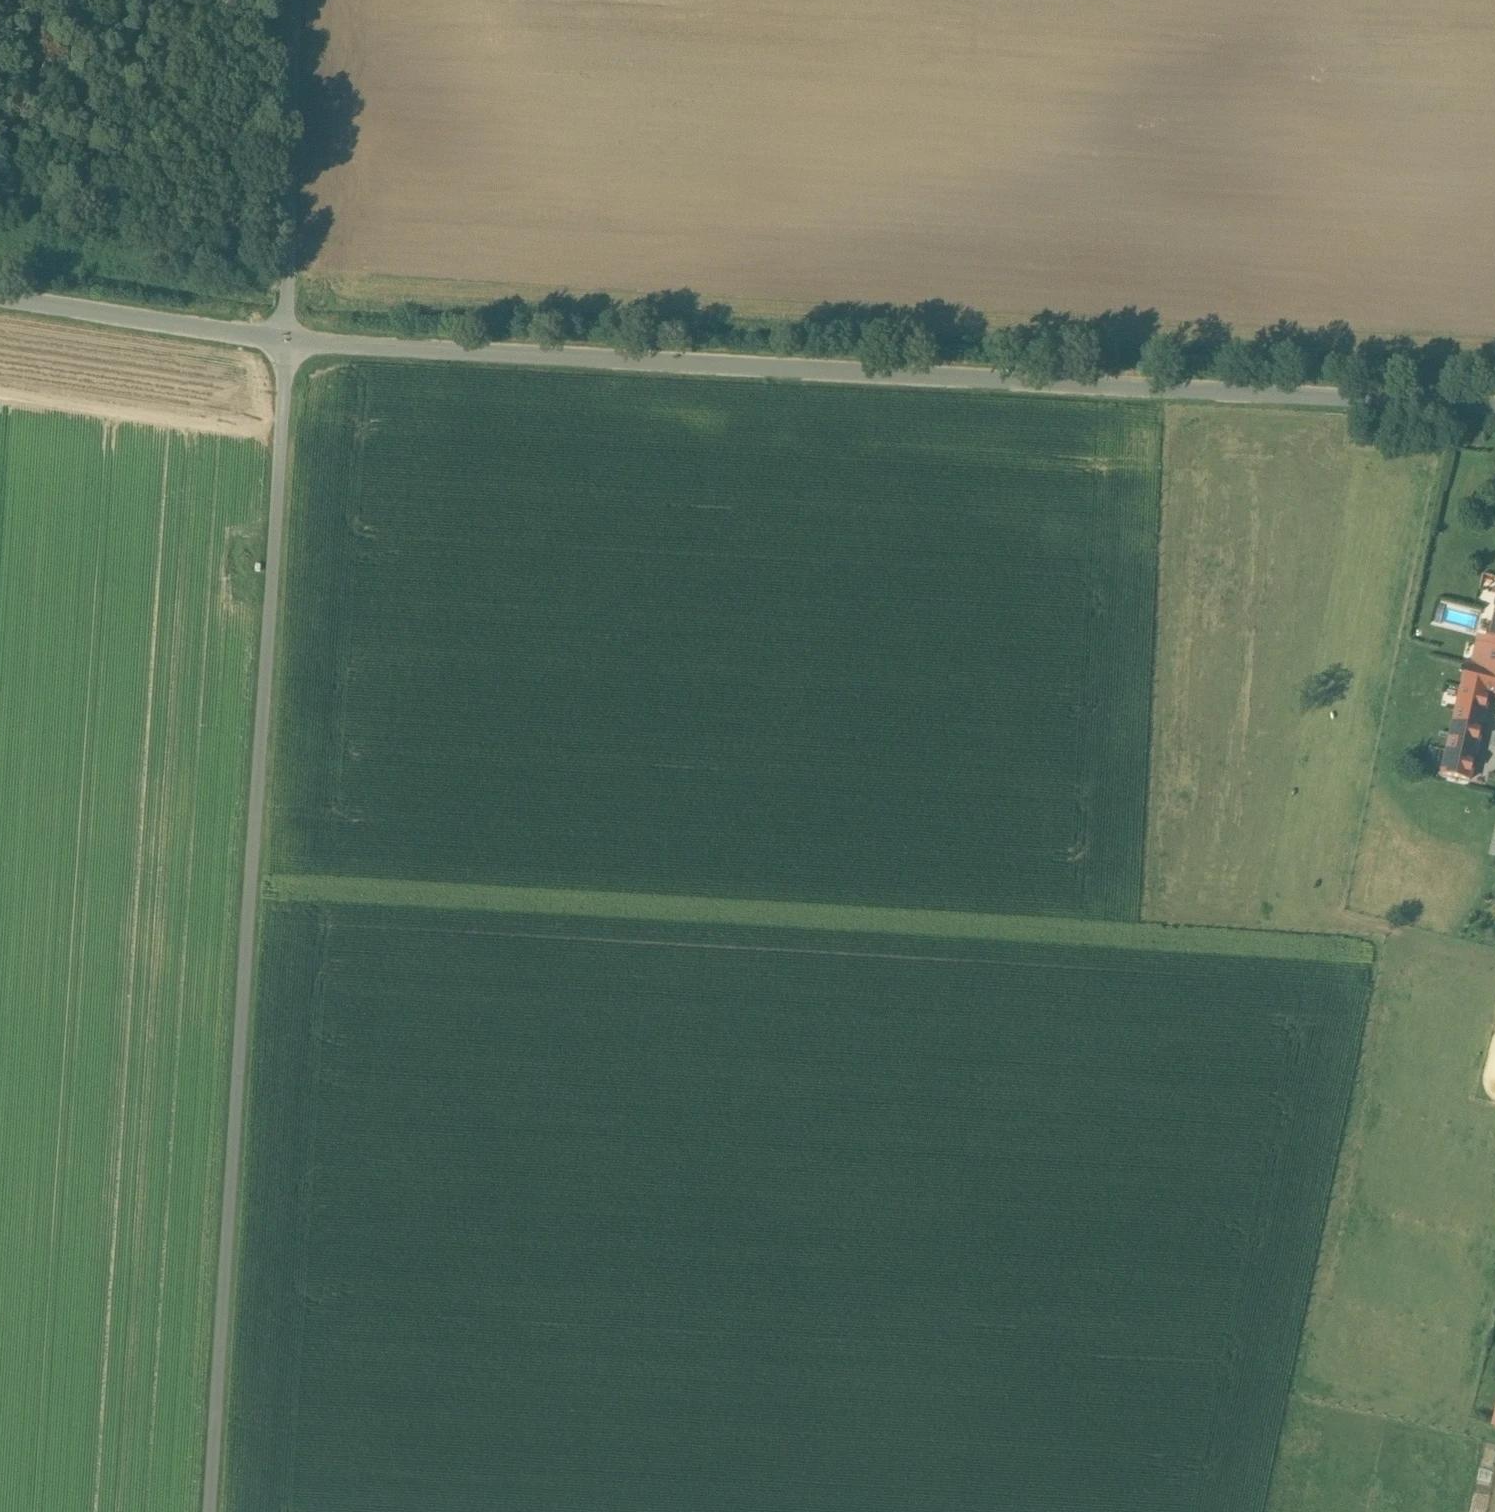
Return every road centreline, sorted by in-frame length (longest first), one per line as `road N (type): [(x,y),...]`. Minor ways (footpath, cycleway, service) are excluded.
road 1 (unclassified): [(288,340),(1494,406)]
road 2 (unclassified): [(288,340),(211,1511)]
road 3 (unclassified): [(295,0),(288,340)]
road 4 (unclassified): [(0,297),(288,340)]

